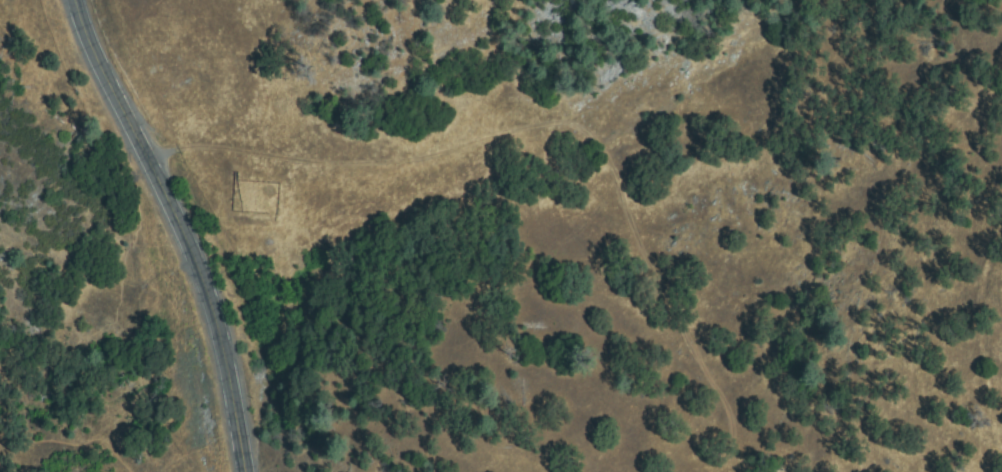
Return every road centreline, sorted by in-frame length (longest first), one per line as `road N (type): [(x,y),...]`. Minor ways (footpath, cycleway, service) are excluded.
road 1 (secondary): [(74,0),(199,274),(223,352),(243,471)]

